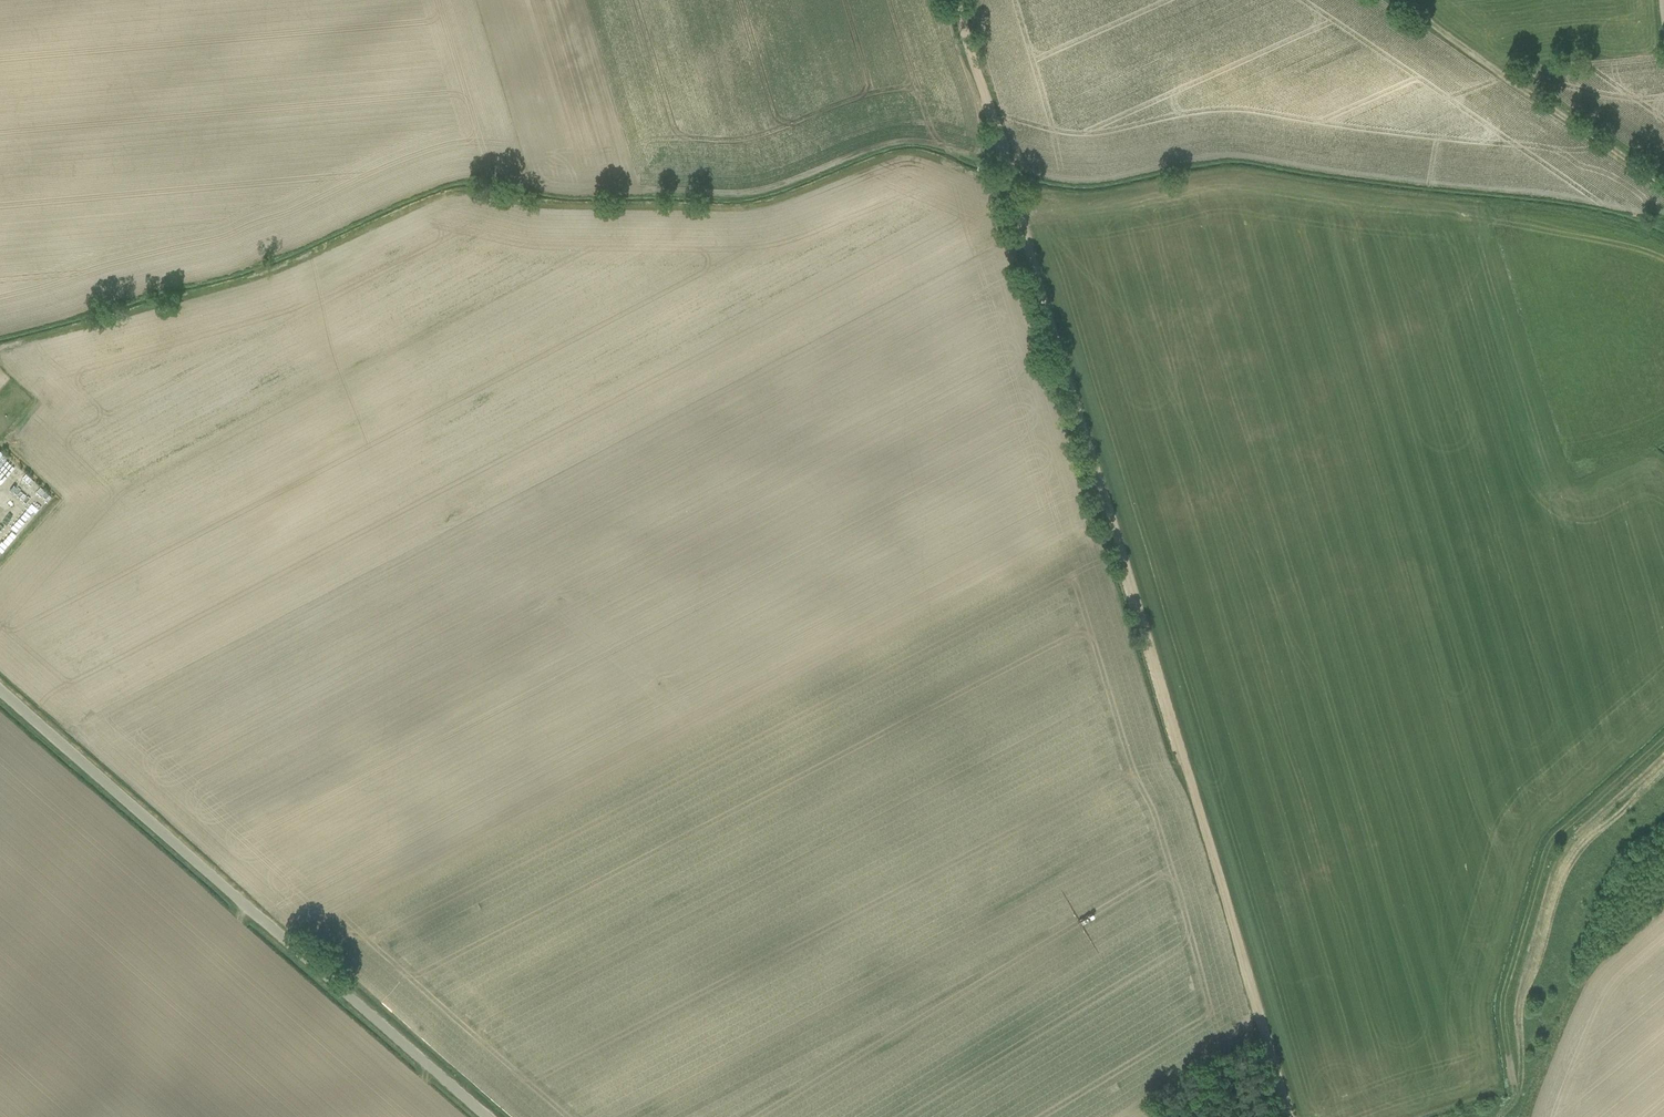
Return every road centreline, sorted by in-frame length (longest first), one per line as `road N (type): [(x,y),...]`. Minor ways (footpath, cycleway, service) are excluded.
road 1 (track): [(1290,1116),(954,0)]
road 2 (unclassified): [(488,1116),(0,689)]
road 3 (track): [(1404,0),(1663,184)]

